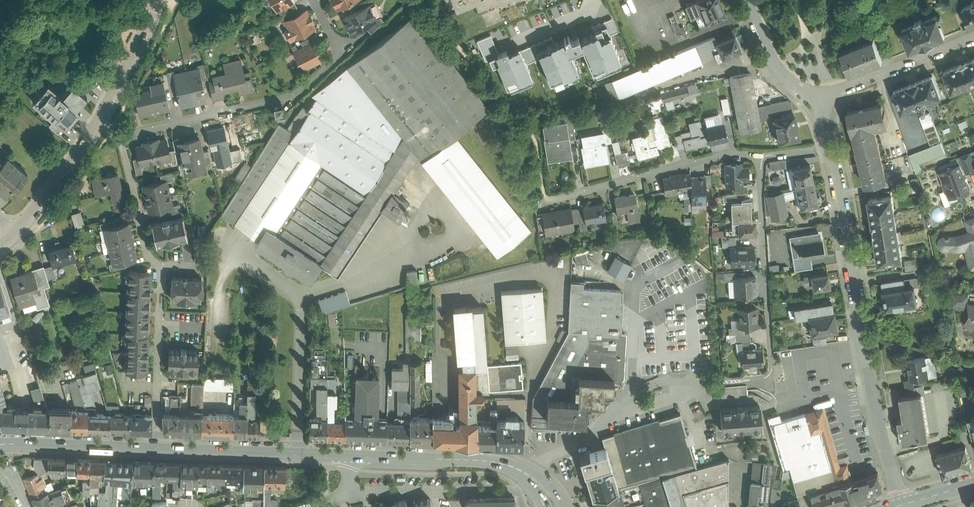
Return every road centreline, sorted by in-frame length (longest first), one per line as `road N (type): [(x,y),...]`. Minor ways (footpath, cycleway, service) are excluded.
road 1 (residential): [(827,151),(901,505)]
road 2 (residential): [(314,0),(341,52),(298,93),(122,138)]
road 3 (residential): [(827,151),(730,158),(545,202)]
road 4 (residential): [(525,472),(583,441),(639,390),(719,383)]
road 5 (primary): [(158,449),(351,456)]
road 6 (residential): [(348,491),(503,489),(525,472)]
road 7 (primary): [(351,456),(488,461),(525,472)]
road 8 (residential): [(820,103),(973,38)]
road 9 (primary): [(0,445),(158,449)]
road 10 (residential): [(100,120),(13,233)]
road 11 (residential): [(161,264),(148,251),(122,138)]
road 12 (residential): [(156,0),(100,120)]
road 13 (residential): [(743,0),(787,81),(820,103)]
road 14 (residential): [(158,449),(159,327)]

